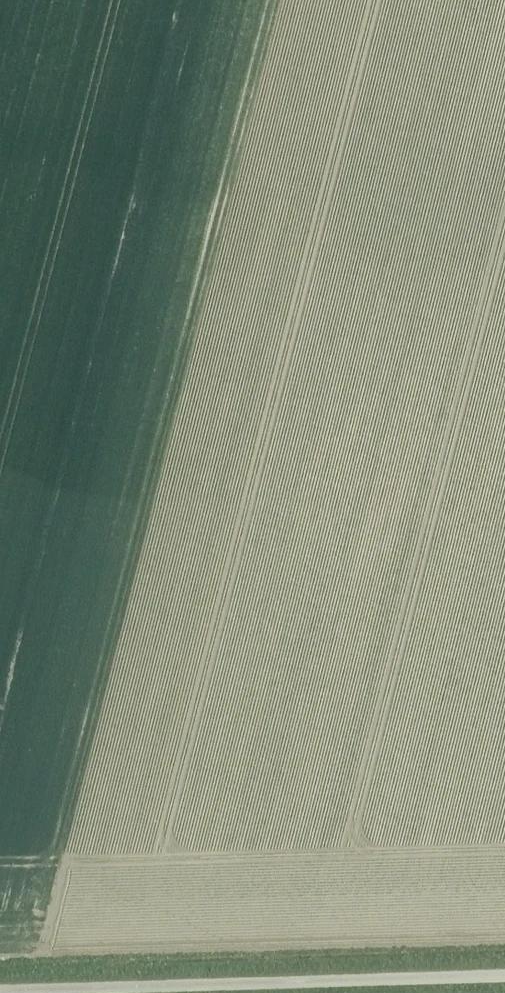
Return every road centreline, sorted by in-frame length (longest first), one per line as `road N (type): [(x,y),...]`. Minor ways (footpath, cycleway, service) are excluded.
road 1 (unclassified): [(0,990),(504,974)]

